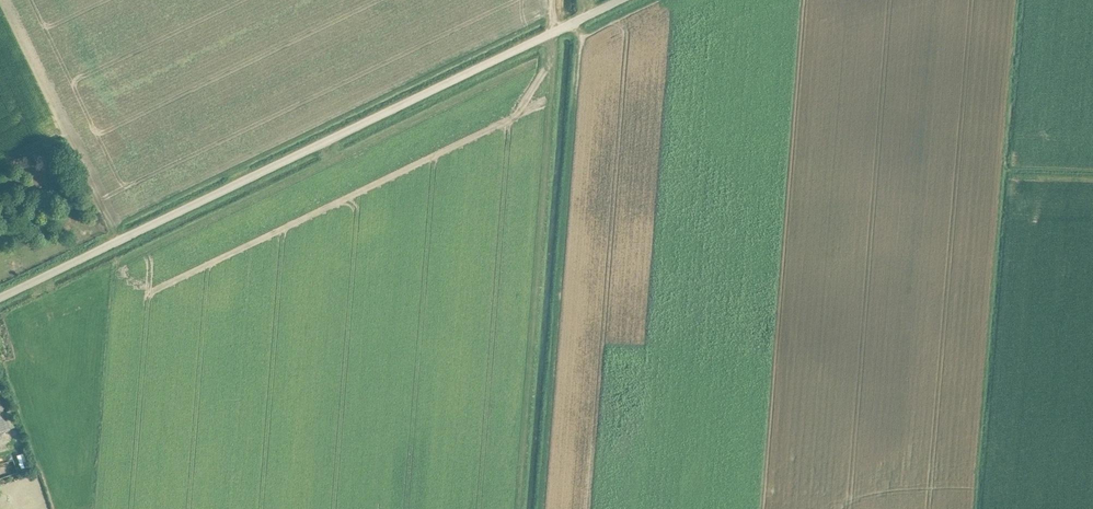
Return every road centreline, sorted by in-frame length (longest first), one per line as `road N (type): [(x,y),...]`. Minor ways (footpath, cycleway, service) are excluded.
road 1 (unclassified): [(0,300),(621,0)]

